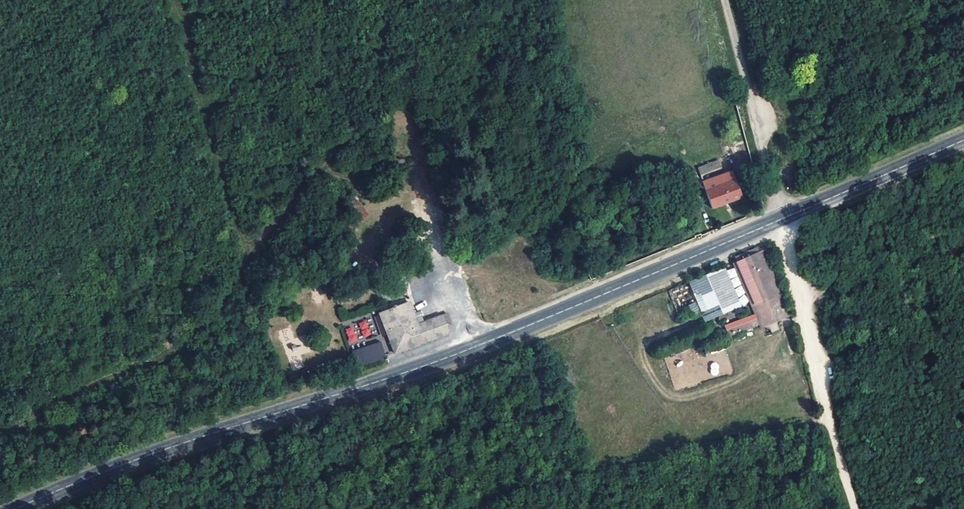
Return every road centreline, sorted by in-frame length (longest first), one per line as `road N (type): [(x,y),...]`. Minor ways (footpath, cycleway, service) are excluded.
road 1 (secondary): [(13,508),(168,447),(473,348),(963,141)]
road 2 (track): [(831,413),(724,0)]

